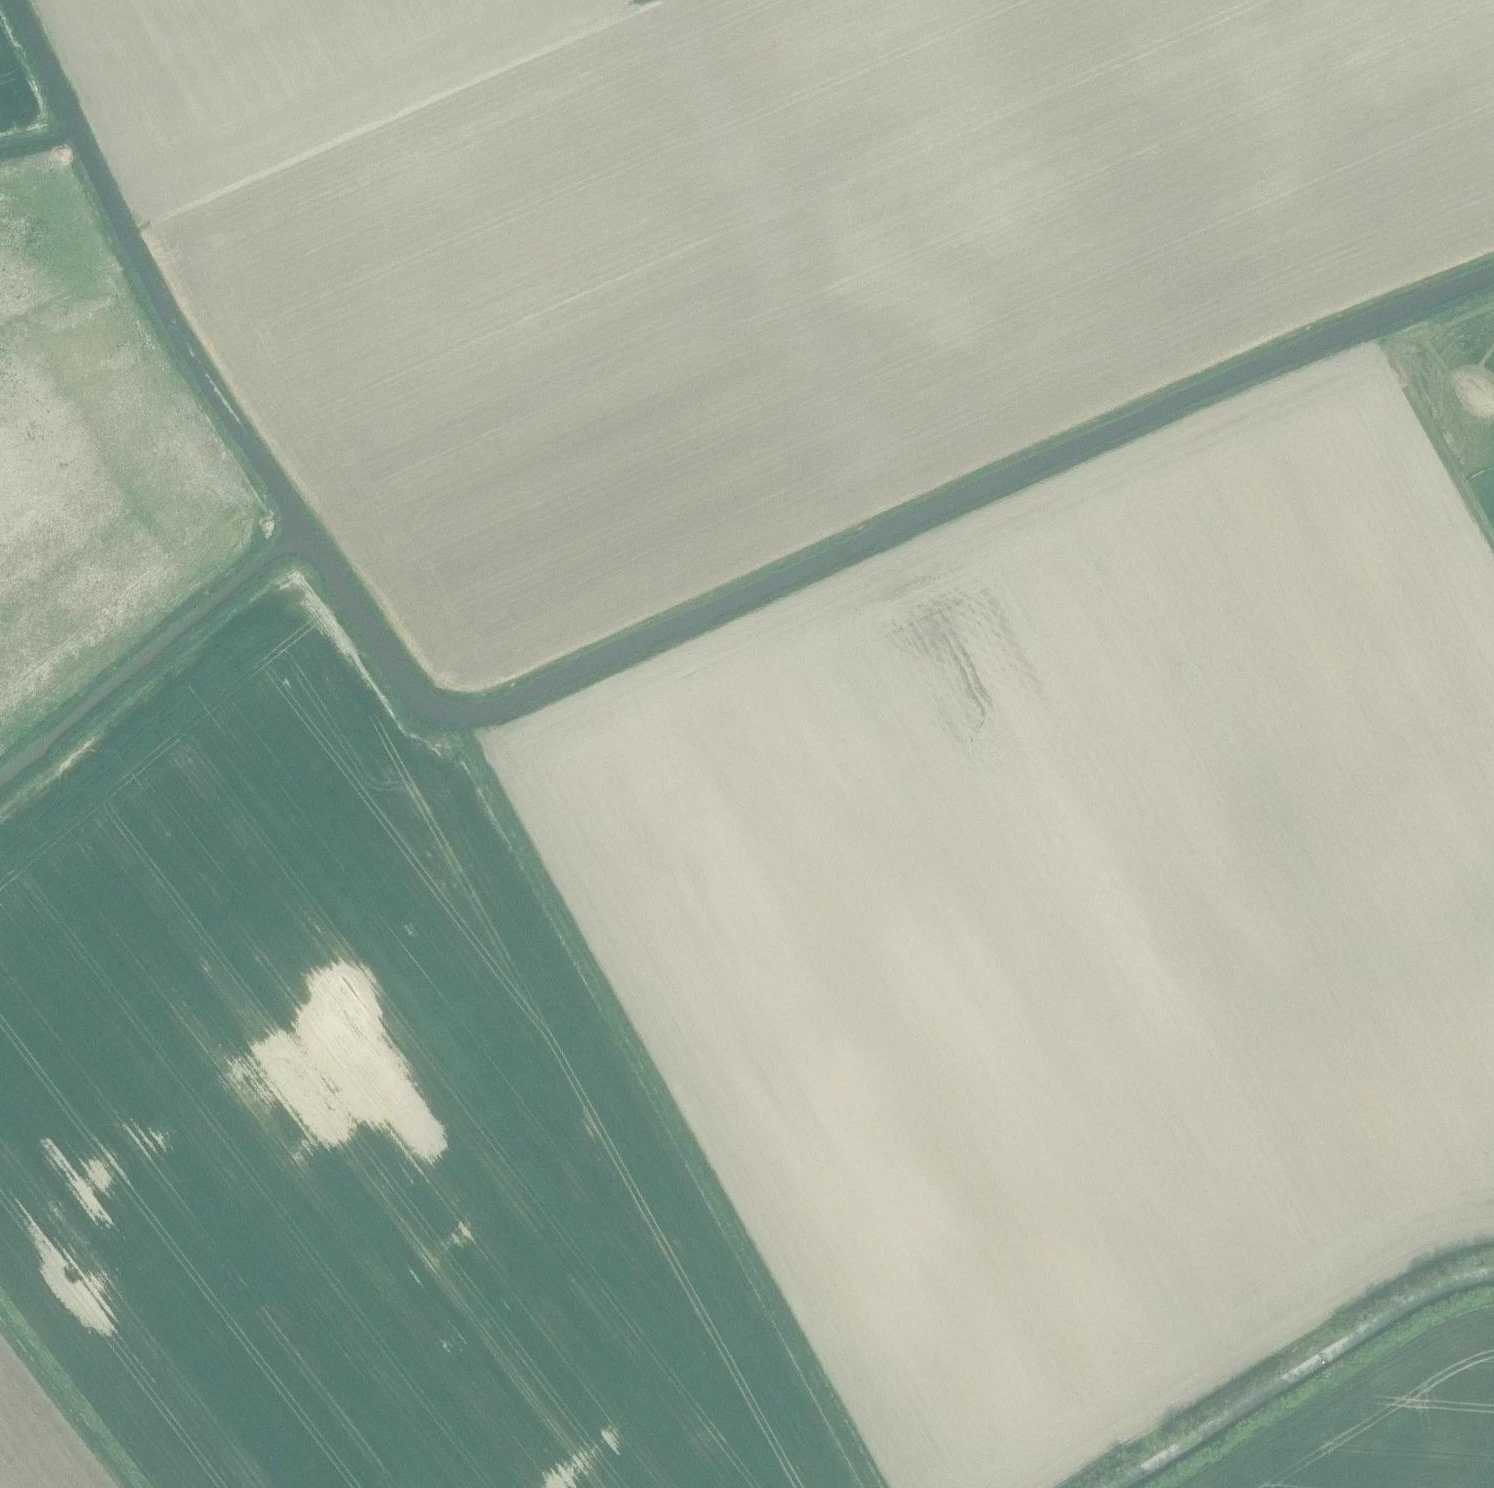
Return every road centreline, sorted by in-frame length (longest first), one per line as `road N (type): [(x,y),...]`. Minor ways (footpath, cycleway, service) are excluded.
road 1 (unclassified): [(1113,1487),(1422,1295),(1493,1273)]

